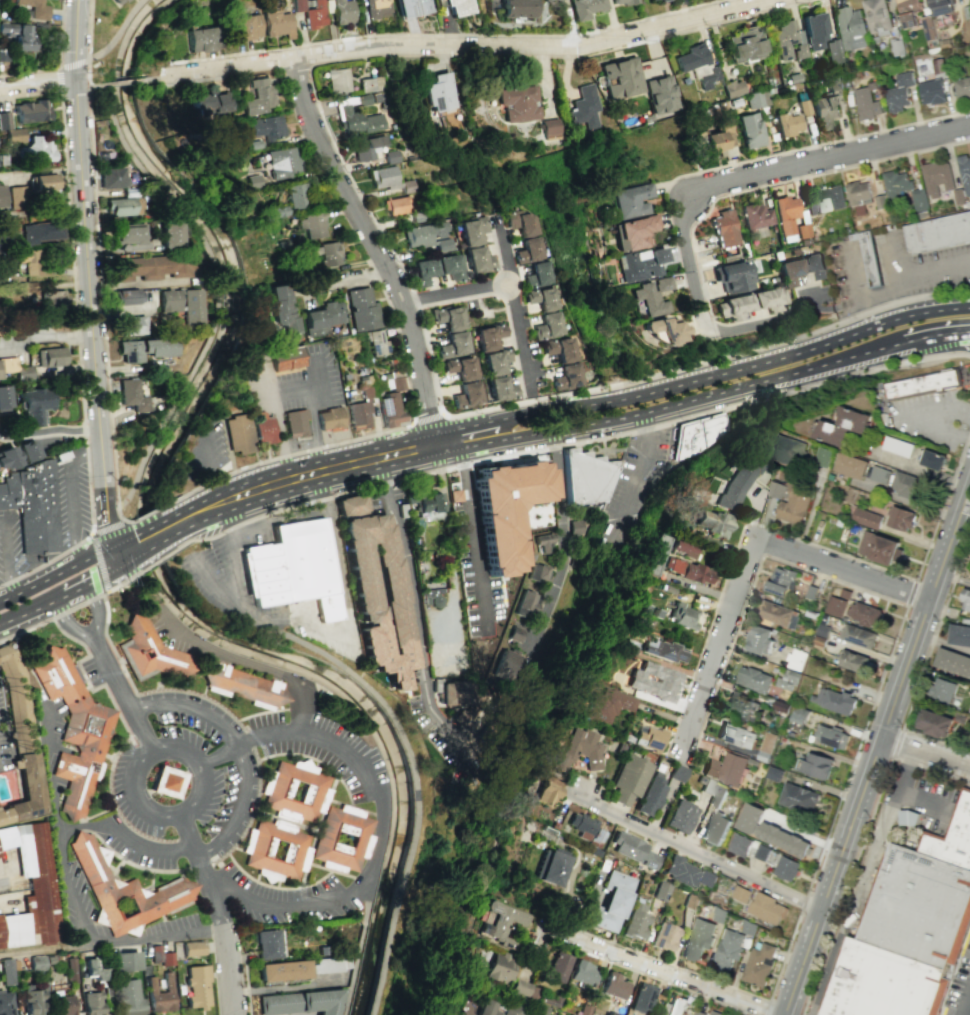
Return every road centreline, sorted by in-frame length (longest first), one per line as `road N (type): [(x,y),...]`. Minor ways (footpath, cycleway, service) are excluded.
road 1 (residential): [(195,73),(374,45),(591,43),(772,0)]
road 2 (tertiary): [(782,1014),(969,490)]
road 3 (secondary): [(969,308),(903,317),(803,351),(534,415)]
road 4 (secondary): [(435,446),(462,448),(645,413),(843,359)]
road 5 (residential): [(435,446),(401,303),(313,126),(295,57)]
road 6 (tertiary): [(103,476),(73,63)]
road 7 (residential): [(930,598),(754,540),(677,751)]
road 8 (residential): [(969,129),(686,196),(681,212),(701,305)]
road 9 (secondary): [(435,446),(271,486),(186,520)]
road 10 (residential): [(820,908),(587,800)]
road 11 (residential): [(782,1014),(546,928)]
road 12 (secondary): [(0,625),(103,576),(118,554)]
road 13 (secondary): [(843,359),(969,328)]
road 14 (secondary): [(118,554),(87,555),(0,597)]

